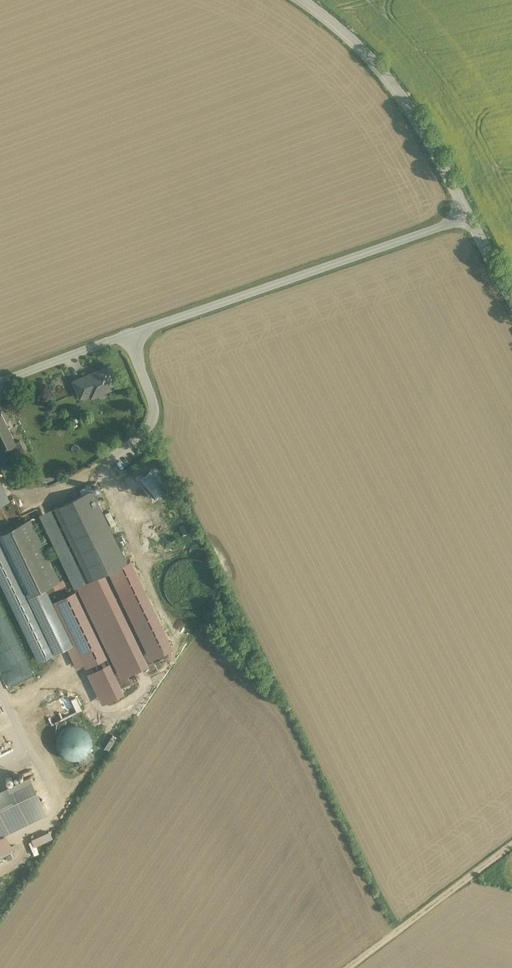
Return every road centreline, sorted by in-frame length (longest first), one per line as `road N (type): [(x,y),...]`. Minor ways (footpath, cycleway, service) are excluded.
road 1 (tertiary): [(511,301),(414,114),(336,26),(300,0)]
road 2 (track): [(511,847),(349,967)]

